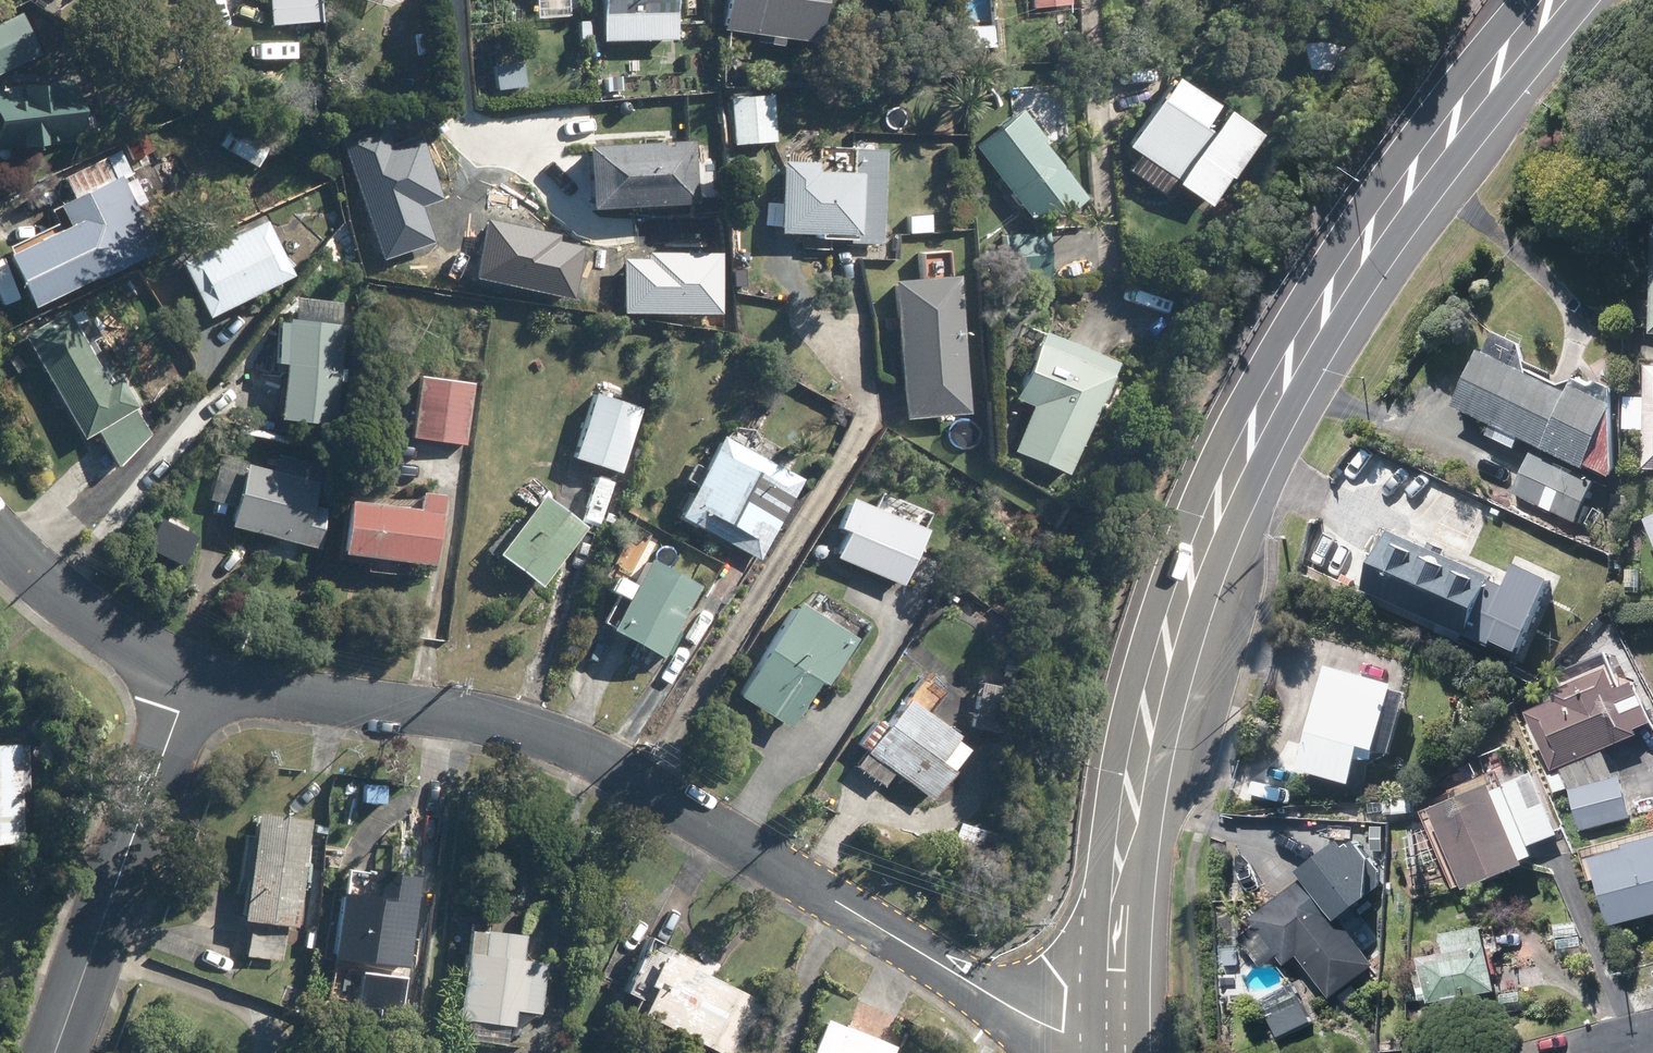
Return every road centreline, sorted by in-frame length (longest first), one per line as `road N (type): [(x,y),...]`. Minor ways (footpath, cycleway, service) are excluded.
road 1 (primary): [(1556,0),(1445,133),(1344,284),(1227,484),(1162,659),(1123,848),(1118,1052)]
road 2 (residential): [(1102,1052),(1025,1017),(785,863),(557,740),(470,714),(196,673)]
road 3 (residential): [(55,1052),(196,673)]
road 4 (residential): [(196,673),(84,604),(0,526)]

